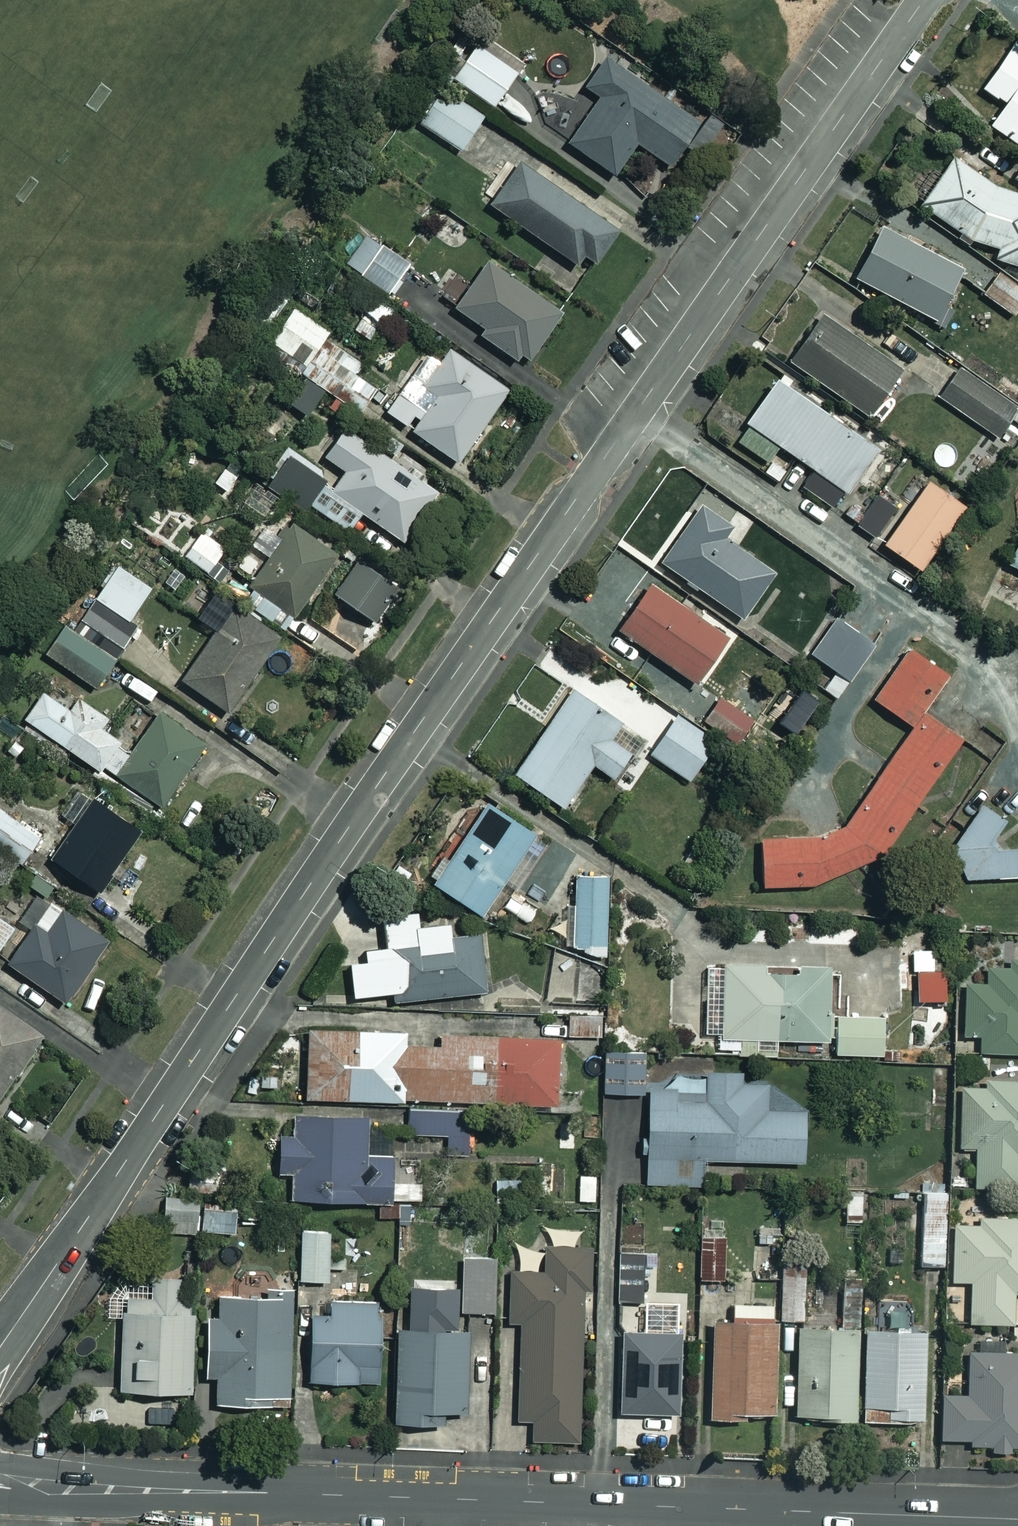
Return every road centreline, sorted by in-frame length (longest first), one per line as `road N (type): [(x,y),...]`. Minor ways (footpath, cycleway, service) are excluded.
road 1 (residential): [(924,0),(379,783),(0,1346)]
road 2 (tertiary): [(0,1483),(795,1510)]
road 3 (tertiary): [(795,1510),(1017,1519)]

